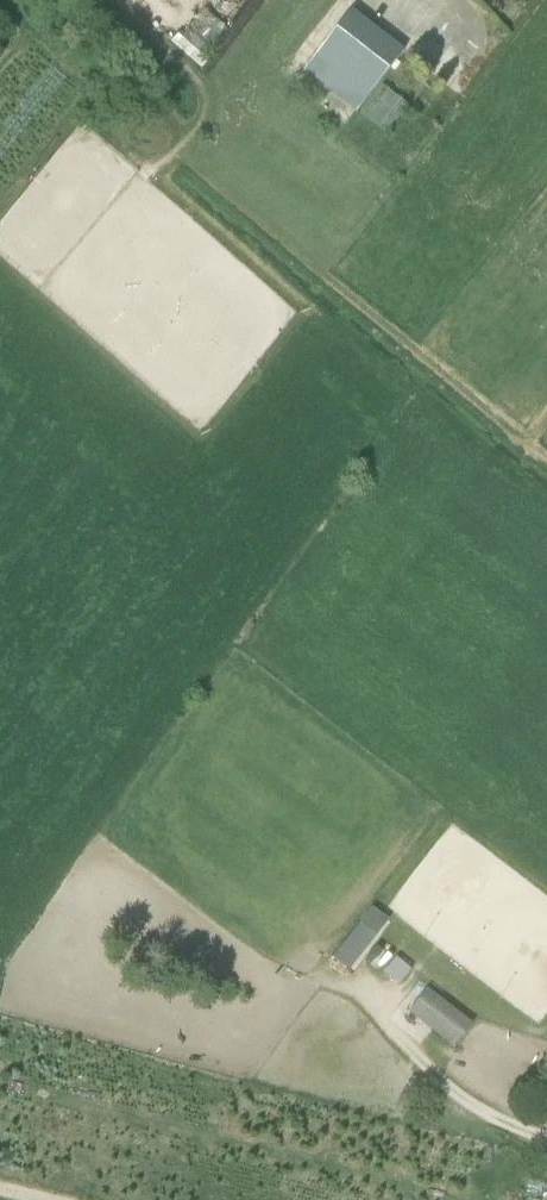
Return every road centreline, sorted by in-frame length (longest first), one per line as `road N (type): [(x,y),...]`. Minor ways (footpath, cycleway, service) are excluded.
road 1 (track): [(117,0),(195,81),(206,104),(203,120),(134,203)]

